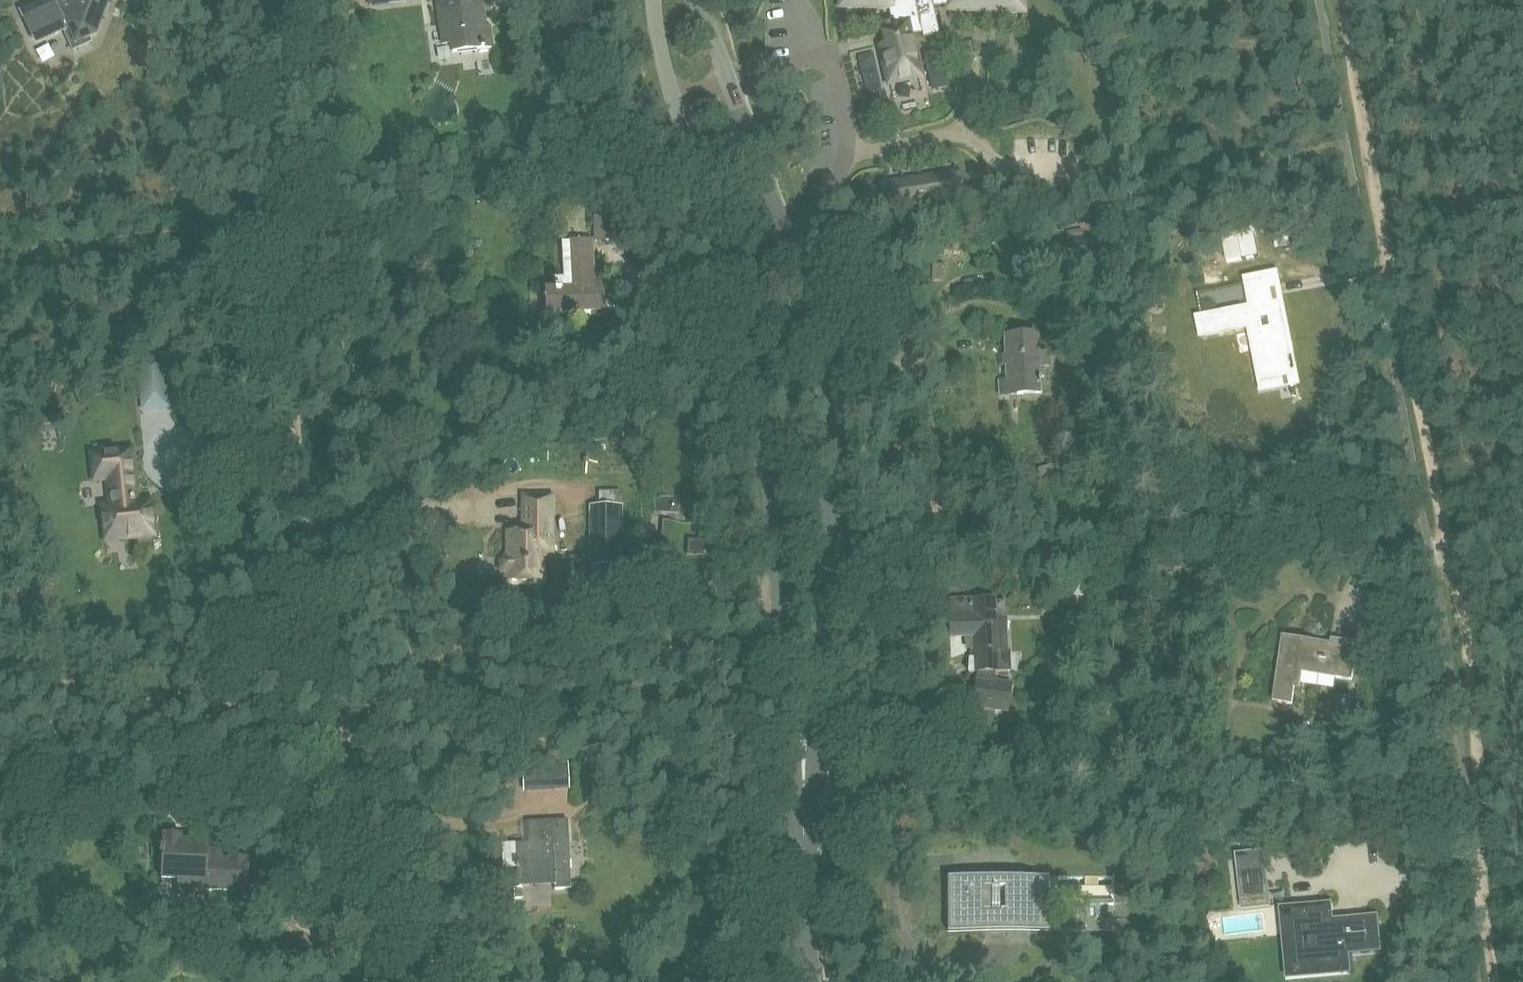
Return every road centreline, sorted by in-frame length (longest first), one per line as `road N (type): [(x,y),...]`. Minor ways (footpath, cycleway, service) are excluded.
road 1 (track): [(436,981),(343,733),(300,502),(249,0)]
road 2 (track): [(1342,0),(1467,647),(1497,981)]
road 3 (unclassified): [(804,857),(820,701),(826,450),(819,341),(790,239),(696,0)]
road 4 (unclassified): [(652,0),(752,361),(804,857)]
road 5 (unclassified): [(811,981),(804,857)]

